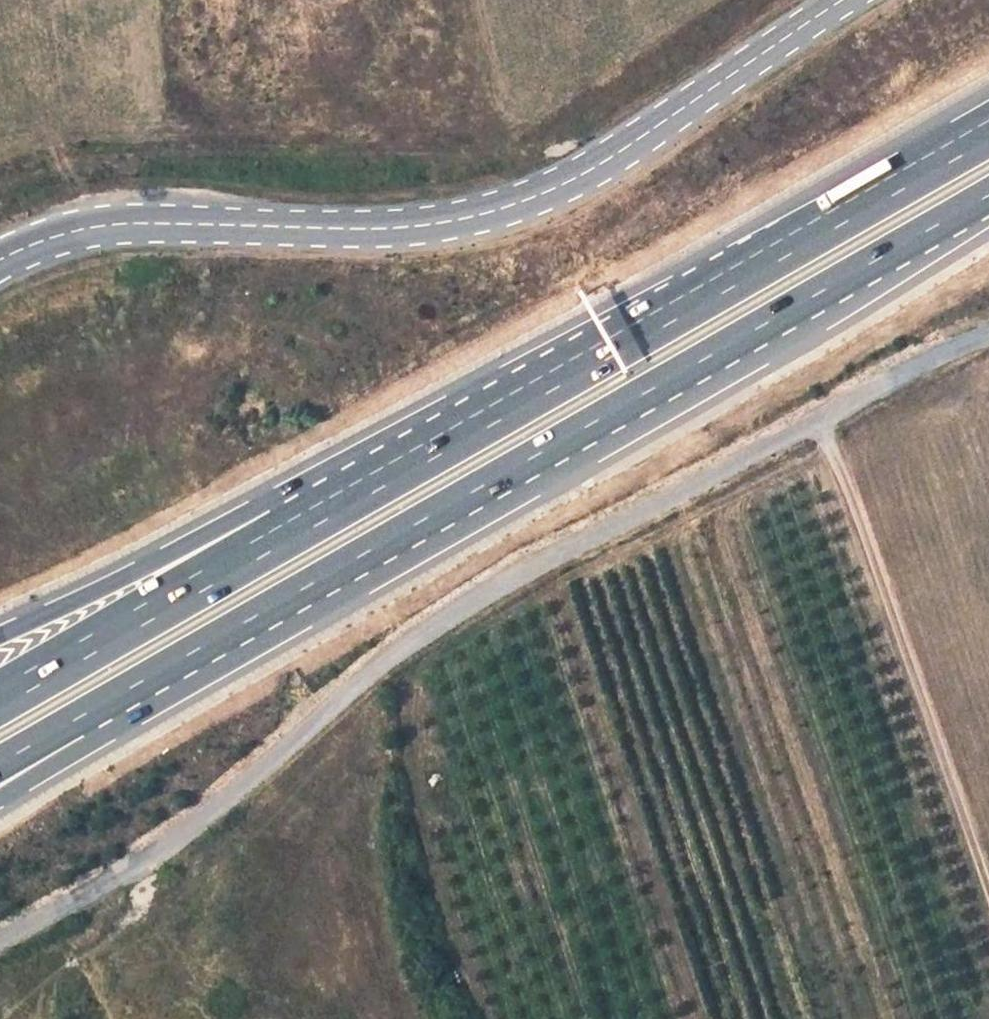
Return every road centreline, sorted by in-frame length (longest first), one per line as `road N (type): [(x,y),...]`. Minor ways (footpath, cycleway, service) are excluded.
road 1 (motorway): [(92,702),(710,374),(988,209)]
road 2 (unclassified): [(0,936),(149,864),(475,592),(819,414)]
road 3 (tertiary): [(0,276),(71,248),(124,241),(413,239),(479,226),(601,172),(853,0)]
road 4 (motorway): [(988,126),(287,531)]
road 5 (track): [(819,414),(988,883)]
road 6 (motorway): [(287,531),(0,694)]
road 7 (motorway): [(287,531),(189,541),(0,631)]
road 8 (residential): [(819,414),(988,337)]
road 9 (motorway): [(0,789),(92,702)]

